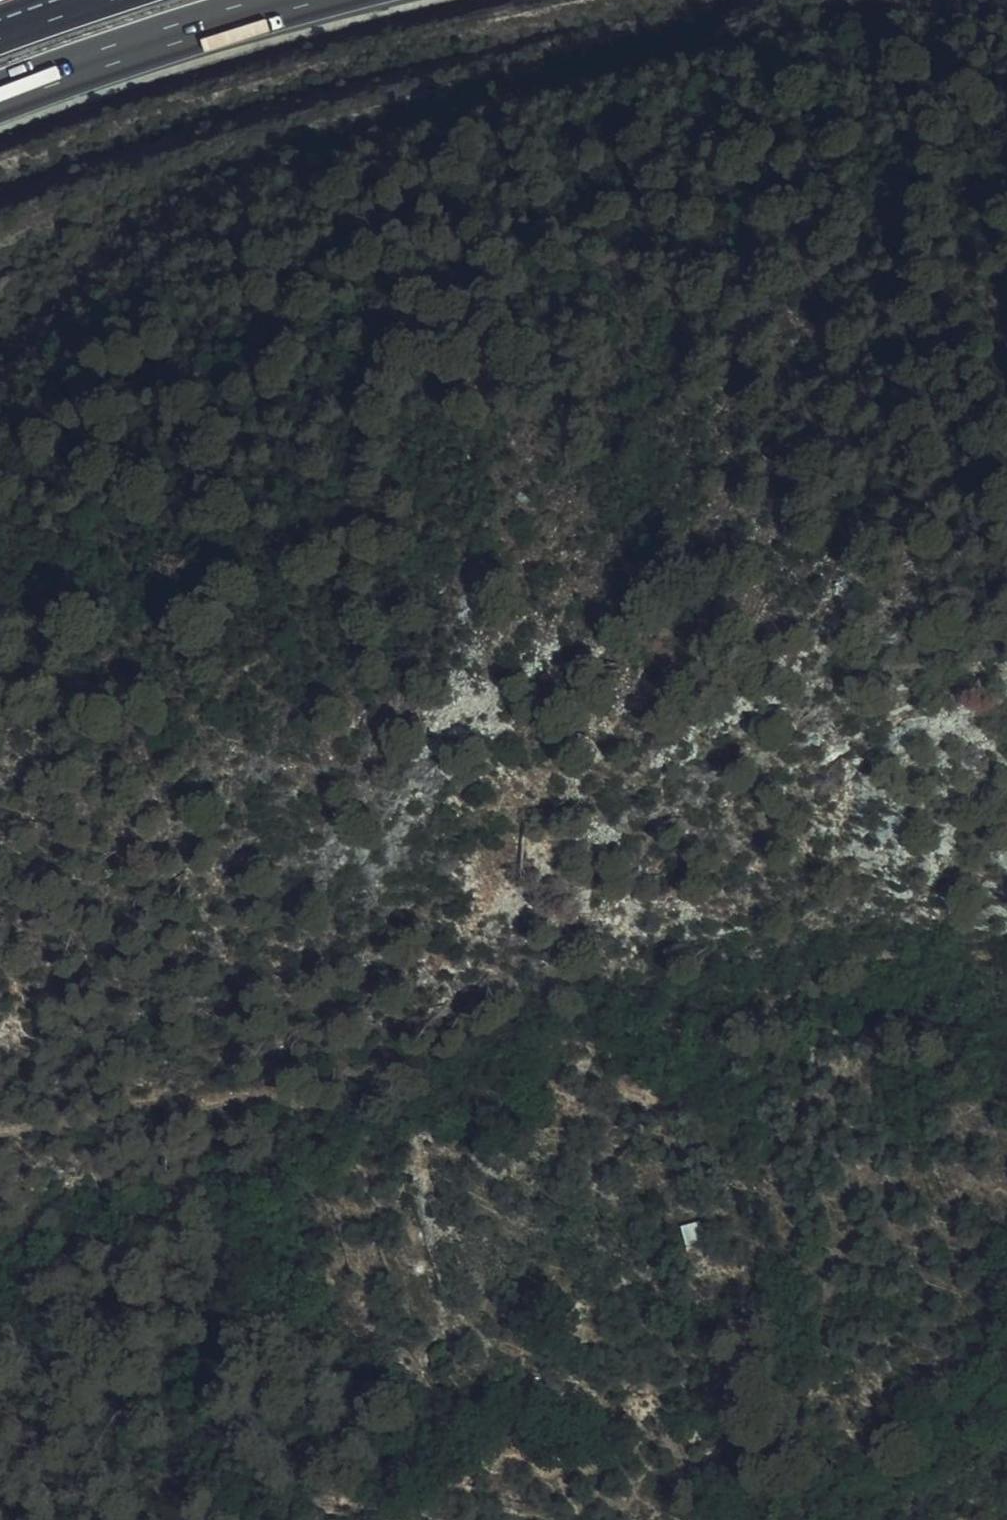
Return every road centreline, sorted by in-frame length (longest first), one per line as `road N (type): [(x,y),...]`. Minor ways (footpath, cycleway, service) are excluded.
road 1 (motorway): [(0,95),(286,0)]

